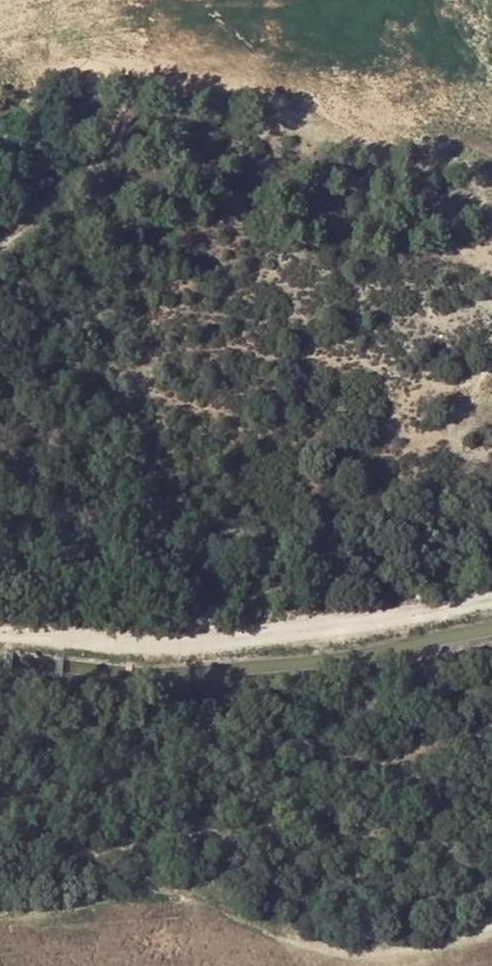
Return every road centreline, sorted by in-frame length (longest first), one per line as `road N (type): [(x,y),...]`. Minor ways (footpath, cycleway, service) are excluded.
road 1 (track): [(0,633),(137,650),(491,600)]

